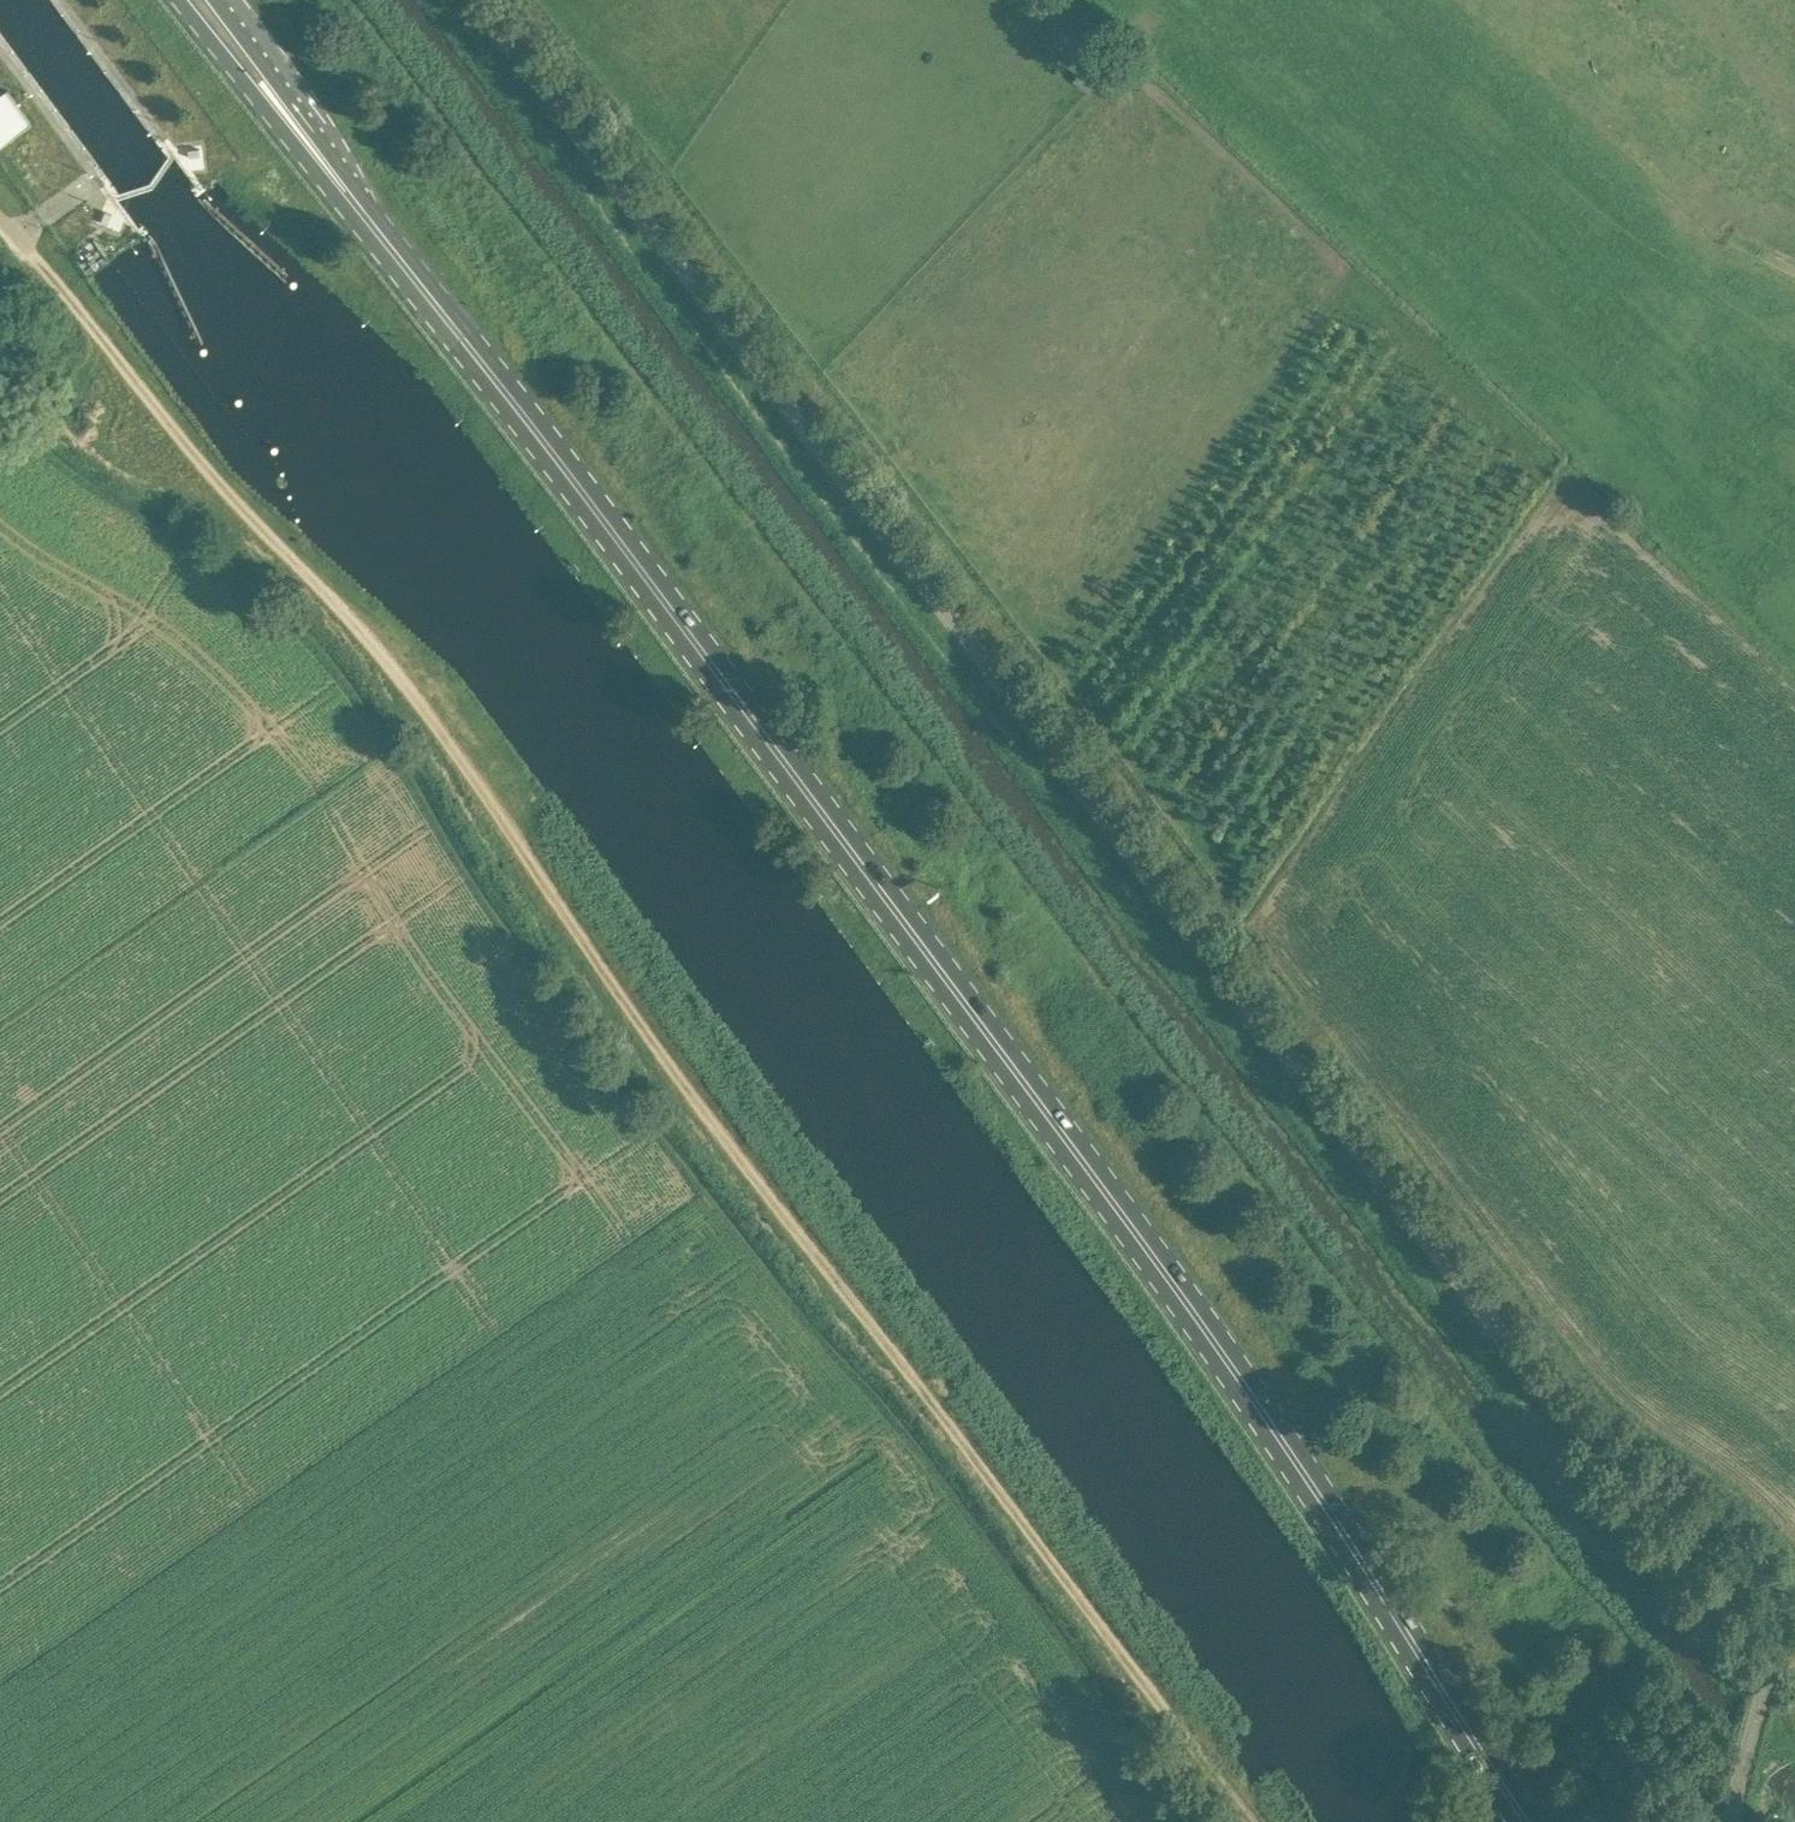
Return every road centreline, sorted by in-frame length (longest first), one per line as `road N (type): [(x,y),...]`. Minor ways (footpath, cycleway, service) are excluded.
road 1 (unclassified): [(1733,1821),(1776,1672),(1779,1619),(1759,1576),(1709,1517),(1642,1475),(1515,1352),(480,0)]
road 2 (primary): [(1533,1821),(1257,1404),(795,773),(314,145)]
road 3 (track): [(29,257),(253,519),(414,684),(1252,1821)]
road 4 (primary): [(182,0),(251,87),(314,145)]
road 5 (primary): [(314,145),(216,0)]

